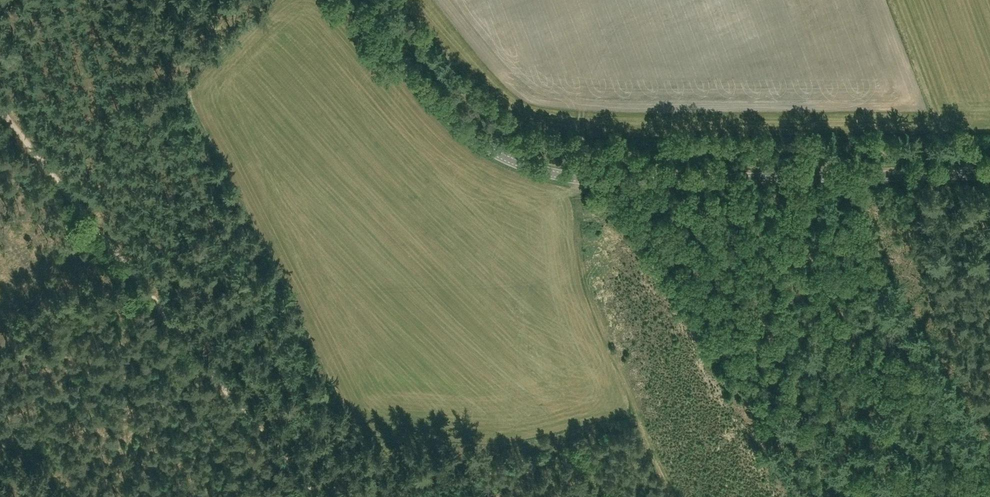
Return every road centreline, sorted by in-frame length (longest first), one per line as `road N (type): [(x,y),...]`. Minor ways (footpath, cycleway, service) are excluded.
road 1 (tertiary): [(989,175),(592,180),(549,174),(502,157),(454,124),(347,0)]
road 2 (track): [(0,106),(318,496)]
road 3 (track): [(578,131),(592,288),(647,421)]

